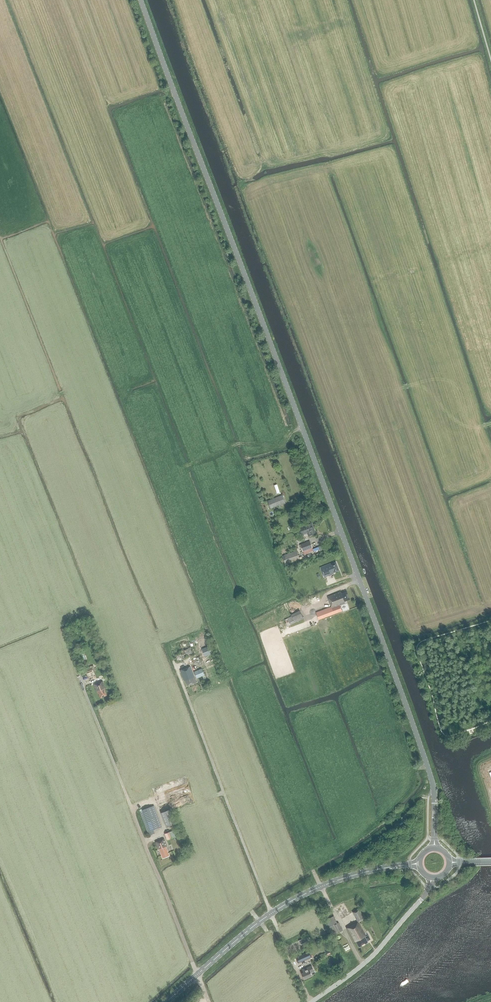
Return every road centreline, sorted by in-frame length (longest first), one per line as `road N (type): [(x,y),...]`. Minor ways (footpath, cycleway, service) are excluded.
road 1 (tertiary): [(434,849),(428,768),(140,0)]
road 2 (tertiary): [(168,1001),(294,900),(363,873),(420,864)]
road 3 (unclassified): [(313,1001),(376,953),(432,877)]

